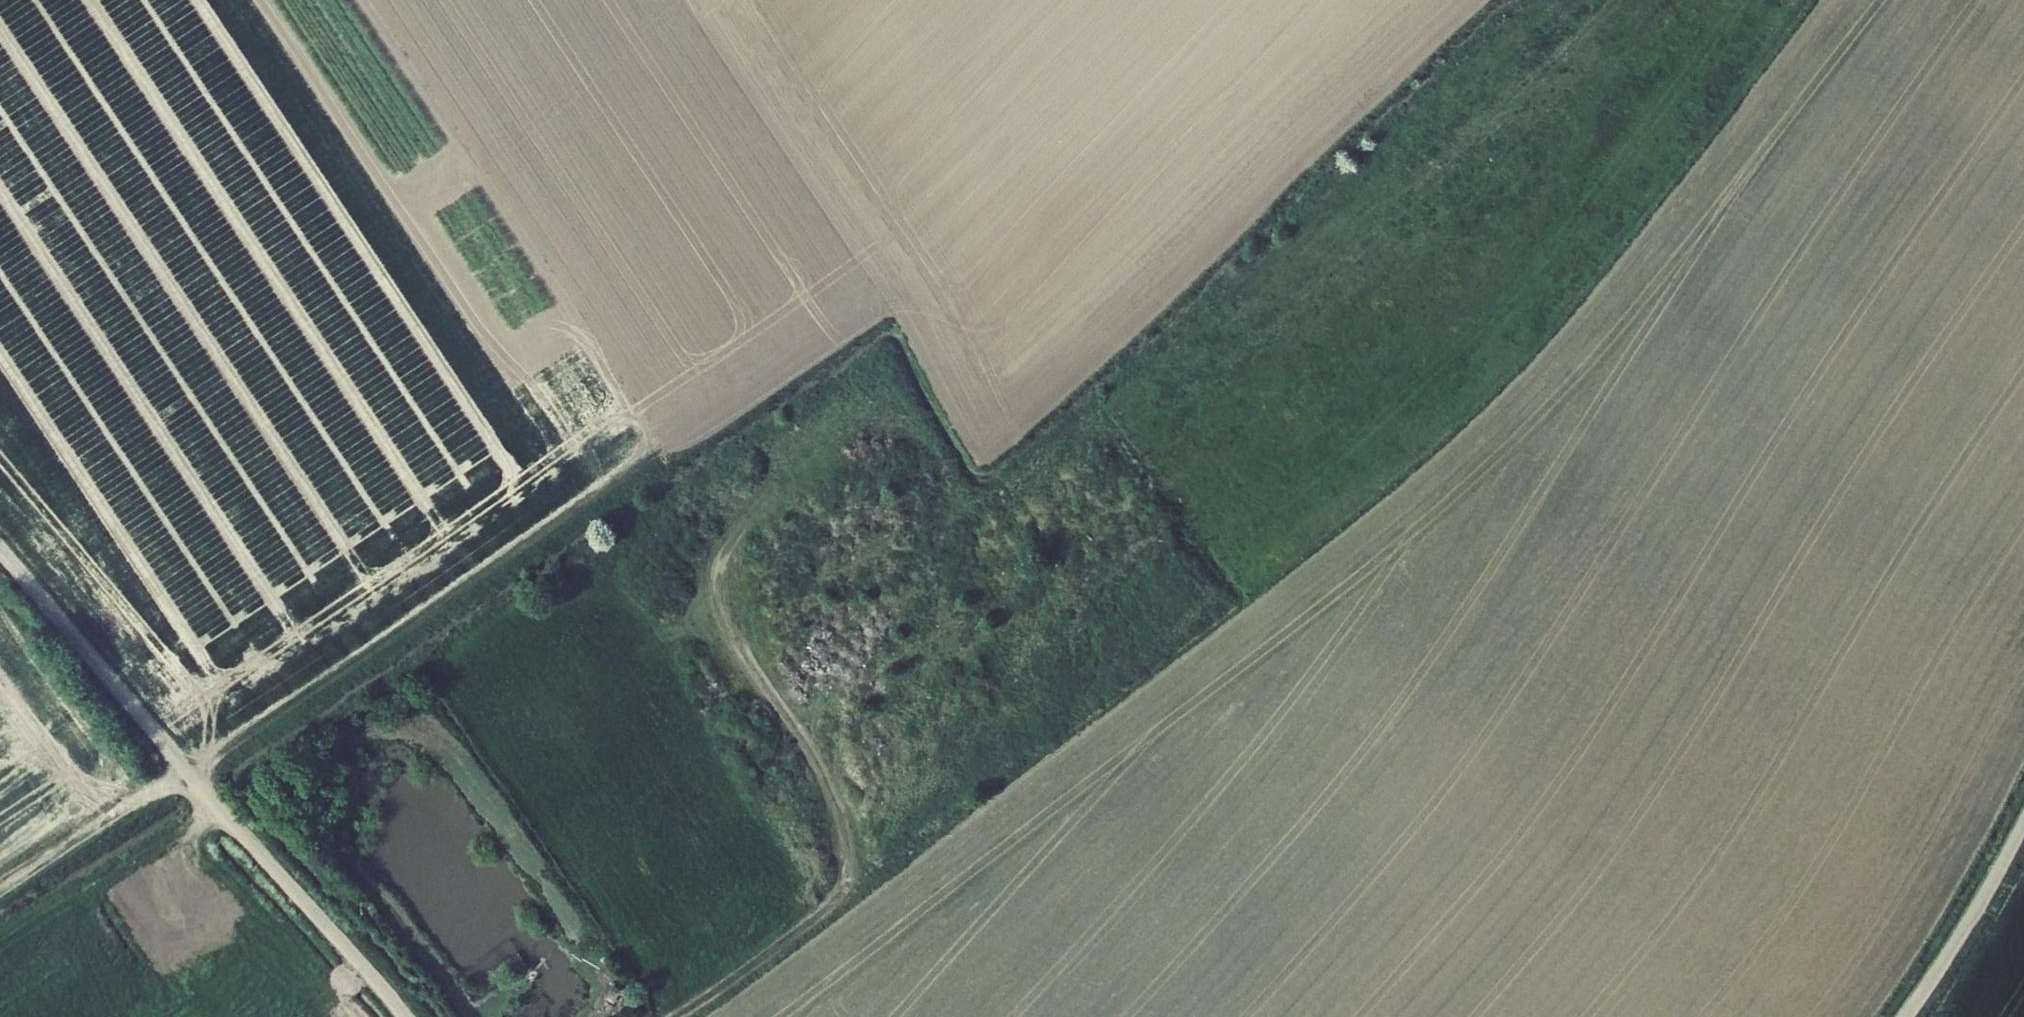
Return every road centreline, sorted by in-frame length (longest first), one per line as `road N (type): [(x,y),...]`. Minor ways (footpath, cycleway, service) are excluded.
road 1 (track): [(652,449),(222,753),(0,898)]
road 2 (unclassified): [(405,1016),(0,550)]
road 3 (track): [(2023,828),(1907,1016)]

